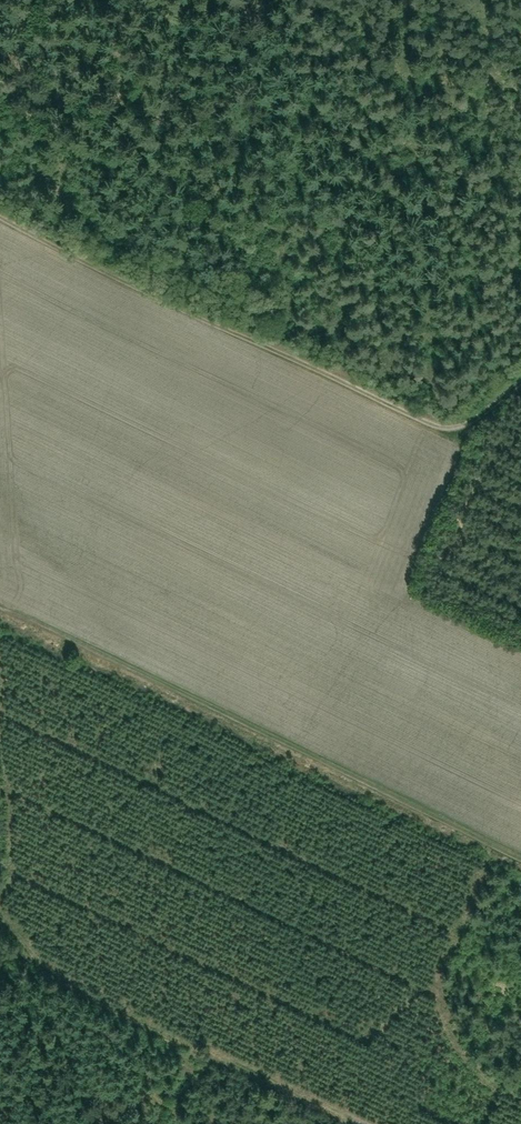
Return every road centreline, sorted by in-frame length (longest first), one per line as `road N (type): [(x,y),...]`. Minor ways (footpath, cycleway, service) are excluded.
road 1 (track): [(0,214),(438,420),(488,411),(520,382)]
road 2 (track): [(0,613),(520,863)]

